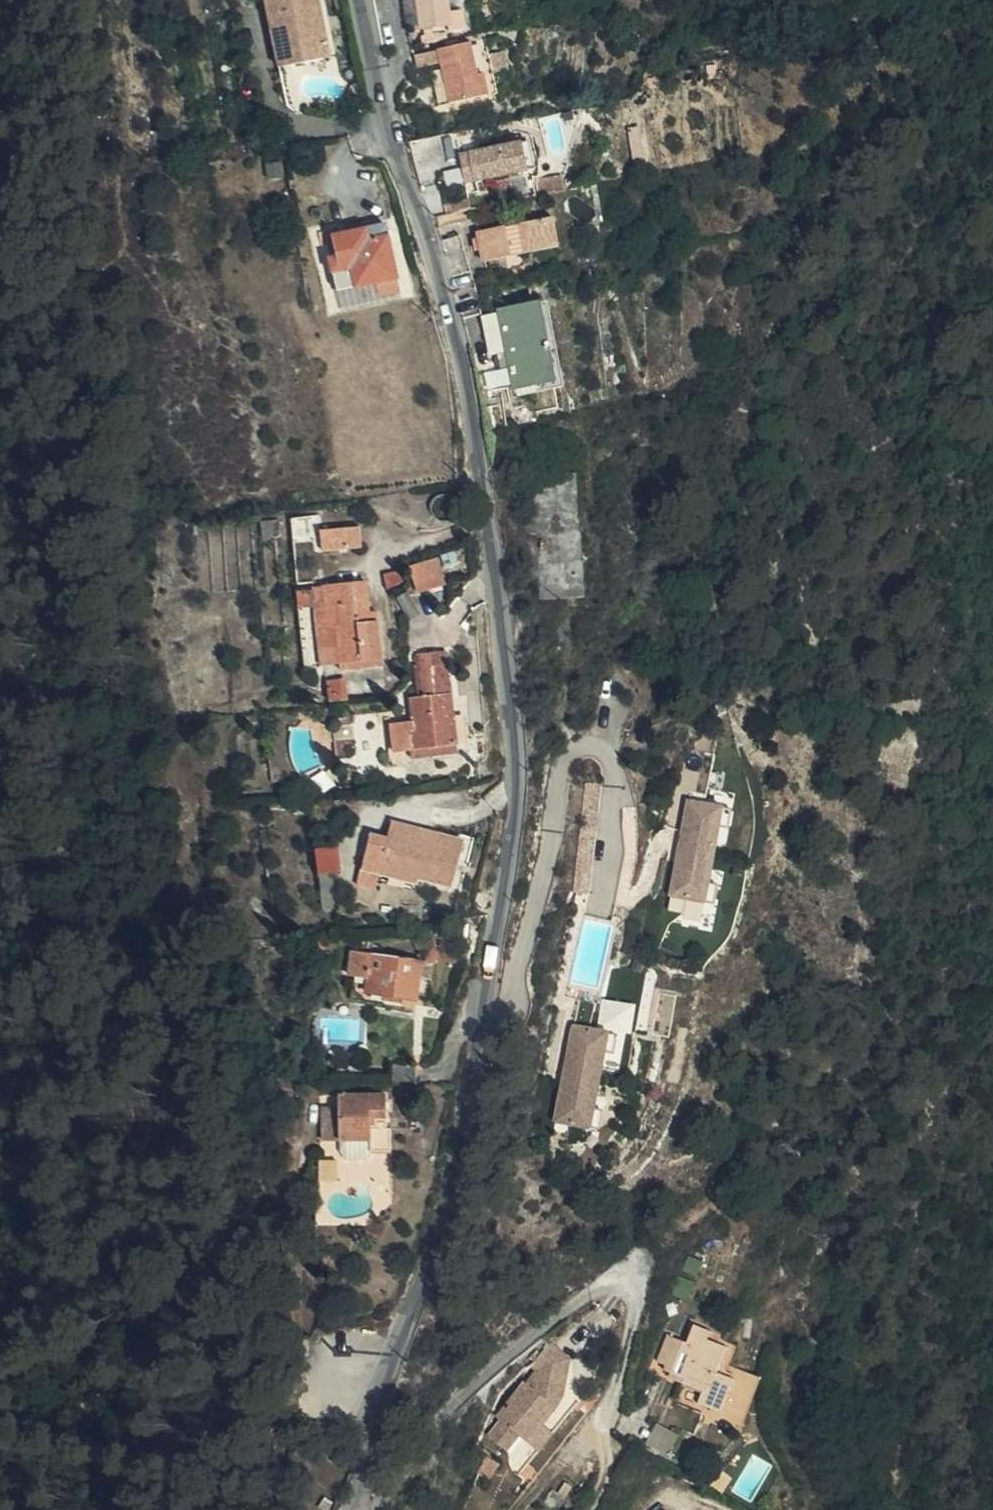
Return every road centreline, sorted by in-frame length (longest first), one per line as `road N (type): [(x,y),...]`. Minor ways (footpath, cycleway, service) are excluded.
road 1 (residential): [(366,0),(479,449),(517,787),(449,1216),(389,1371),(354,1509)]

